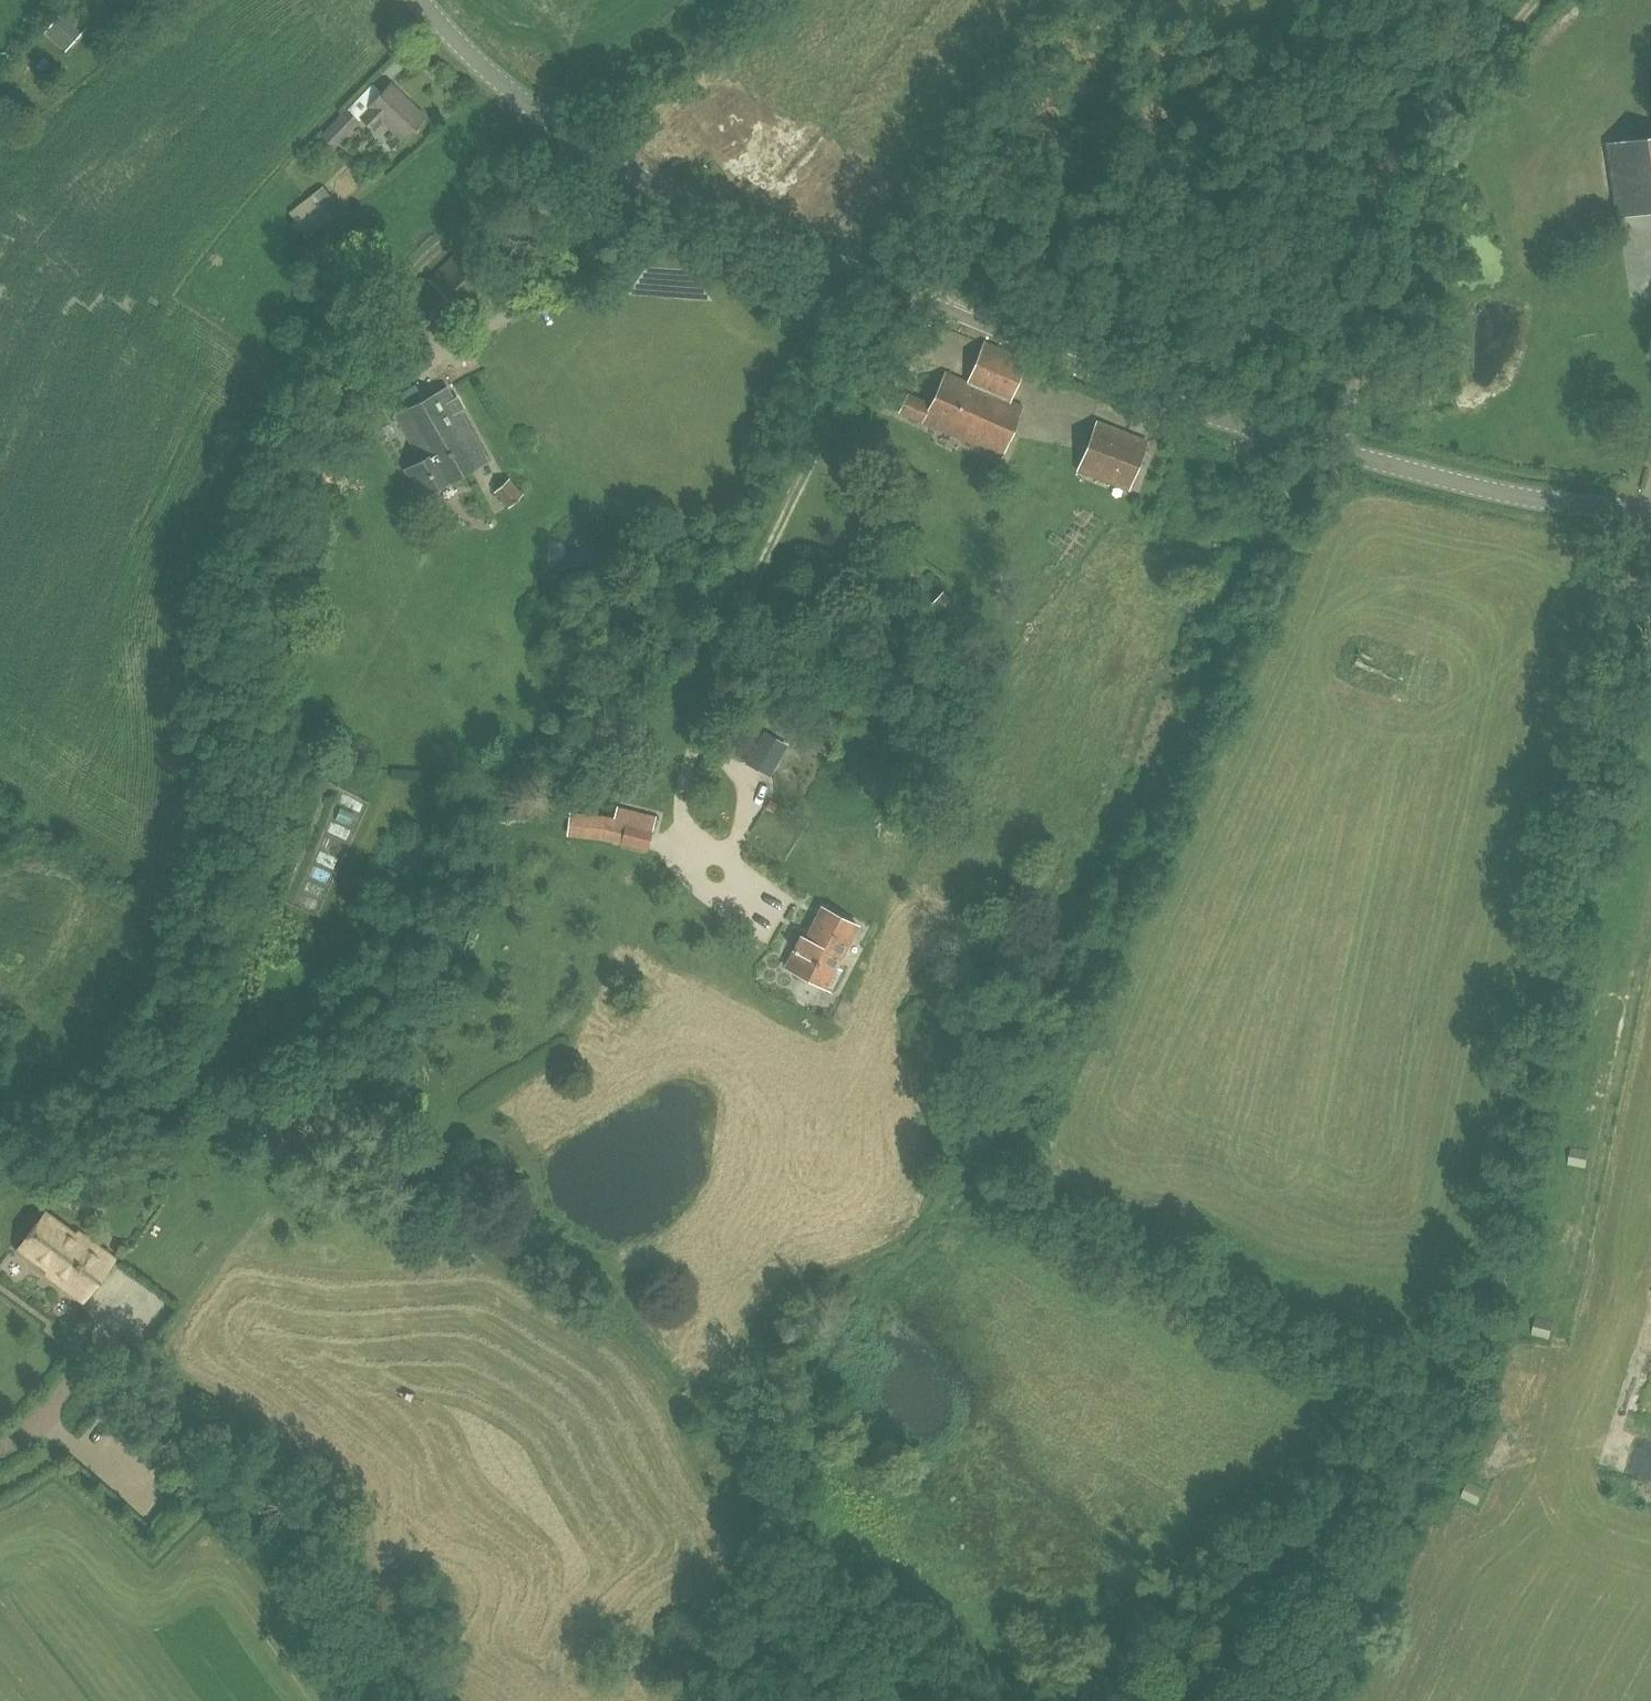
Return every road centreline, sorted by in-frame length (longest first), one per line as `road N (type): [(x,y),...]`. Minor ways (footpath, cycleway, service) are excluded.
road 1 (unclassified): [(1650,507),(1573,505),(1314,443),(944,314),(669,193),(569,136),(452,40),(420,0)]
road 2 (track): [(0,1157),(117,1096),(172,1002),(213,908),(219,803),(243,718),(230,606),(359,344),(395,285),(434,242),(584,144)]
road 3 (track): [(1327,1700),(1392,1565),(1422,1464),(1640,507)]
road 4 (track): [(1542,0),(1417,123),(1314,443)]

